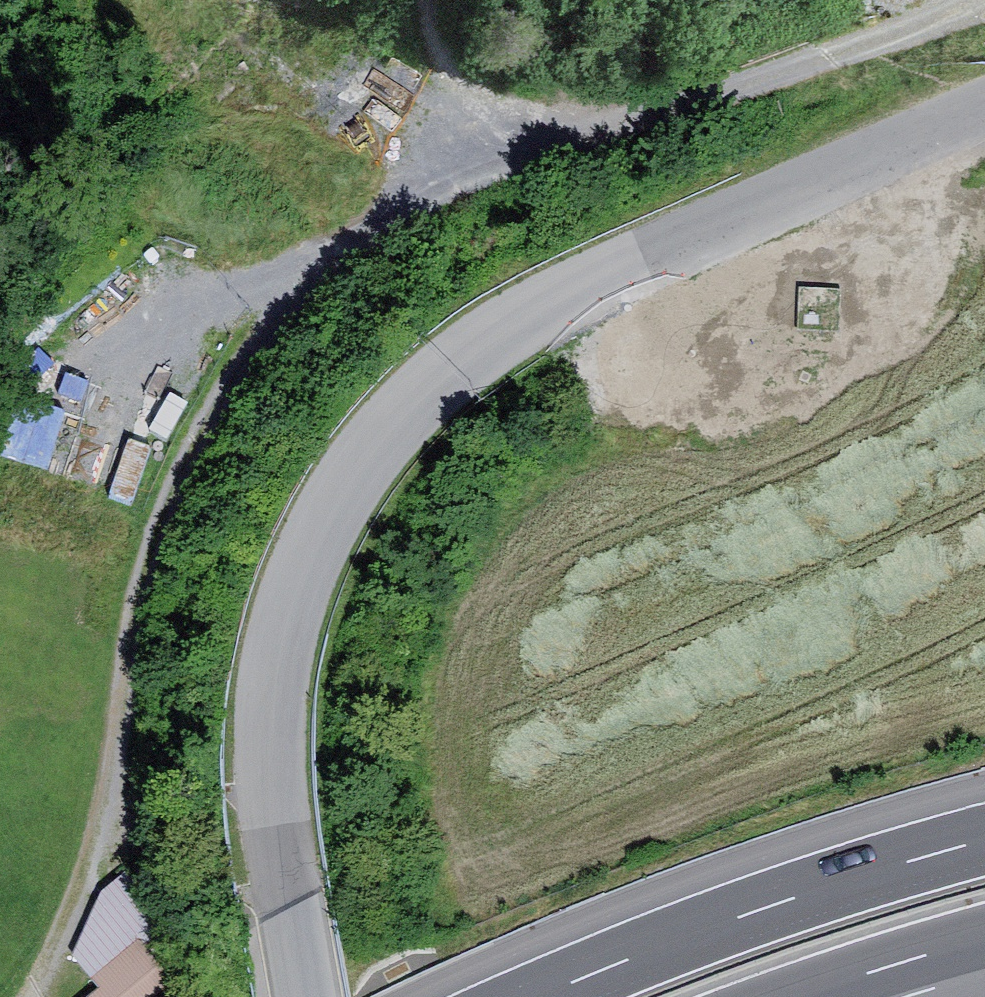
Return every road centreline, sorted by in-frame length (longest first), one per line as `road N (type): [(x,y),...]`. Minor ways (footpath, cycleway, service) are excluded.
road 1 (unclassified): [(305,996),(276,756),(288,625),(349,483),(471,351),(639,259),(984,103)]
road 2 (track): [(579,131),(386,219),(302,286),(207,417),(156,521),(125,661),(113,806),(65,940),(30,996)]
road 3 (track): [(963,0),(889,40),(579,131),(508,120),(458,89),(423,0)]
road 4 (motorway): [(984,841),(739,917),(540,996)]
road 5 (motorway): [(851,996),(984,956)]

